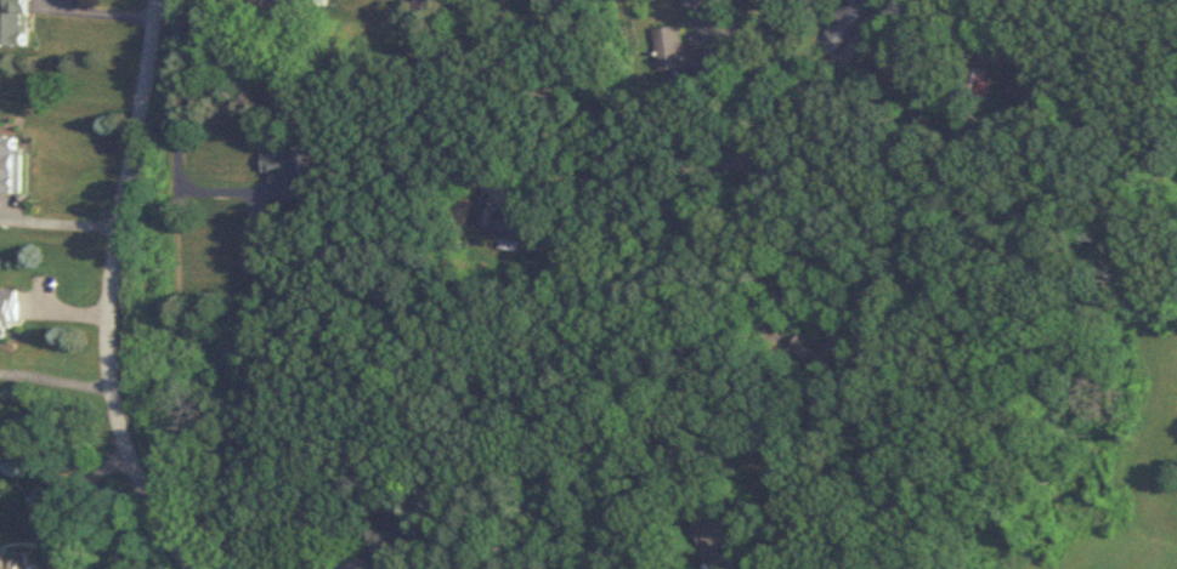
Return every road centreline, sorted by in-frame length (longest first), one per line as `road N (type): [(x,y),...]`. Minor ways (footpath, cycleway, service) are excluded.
road 1 (residential): [(164,0),(137,104),(111,334),(115,405),(137,471),(195,568)]

